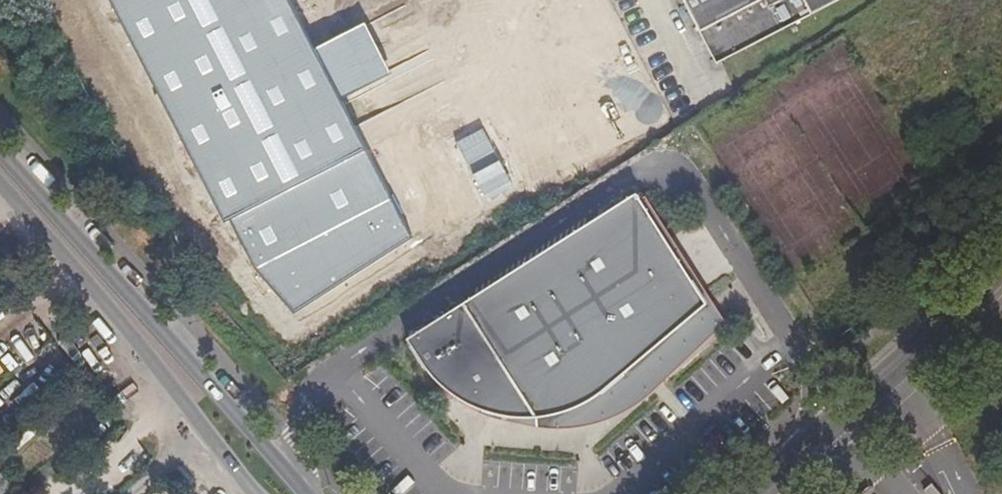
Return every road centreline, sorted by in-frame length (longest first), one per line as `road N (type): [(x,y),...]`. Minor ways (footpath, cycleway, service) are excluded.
road 1 (secondary): [(302,493),(0,144)]
road 2 (secondary): [(0,186),(255,493)]
road 3 (secondary): [(762,493),(895,374),(1001,261)]

